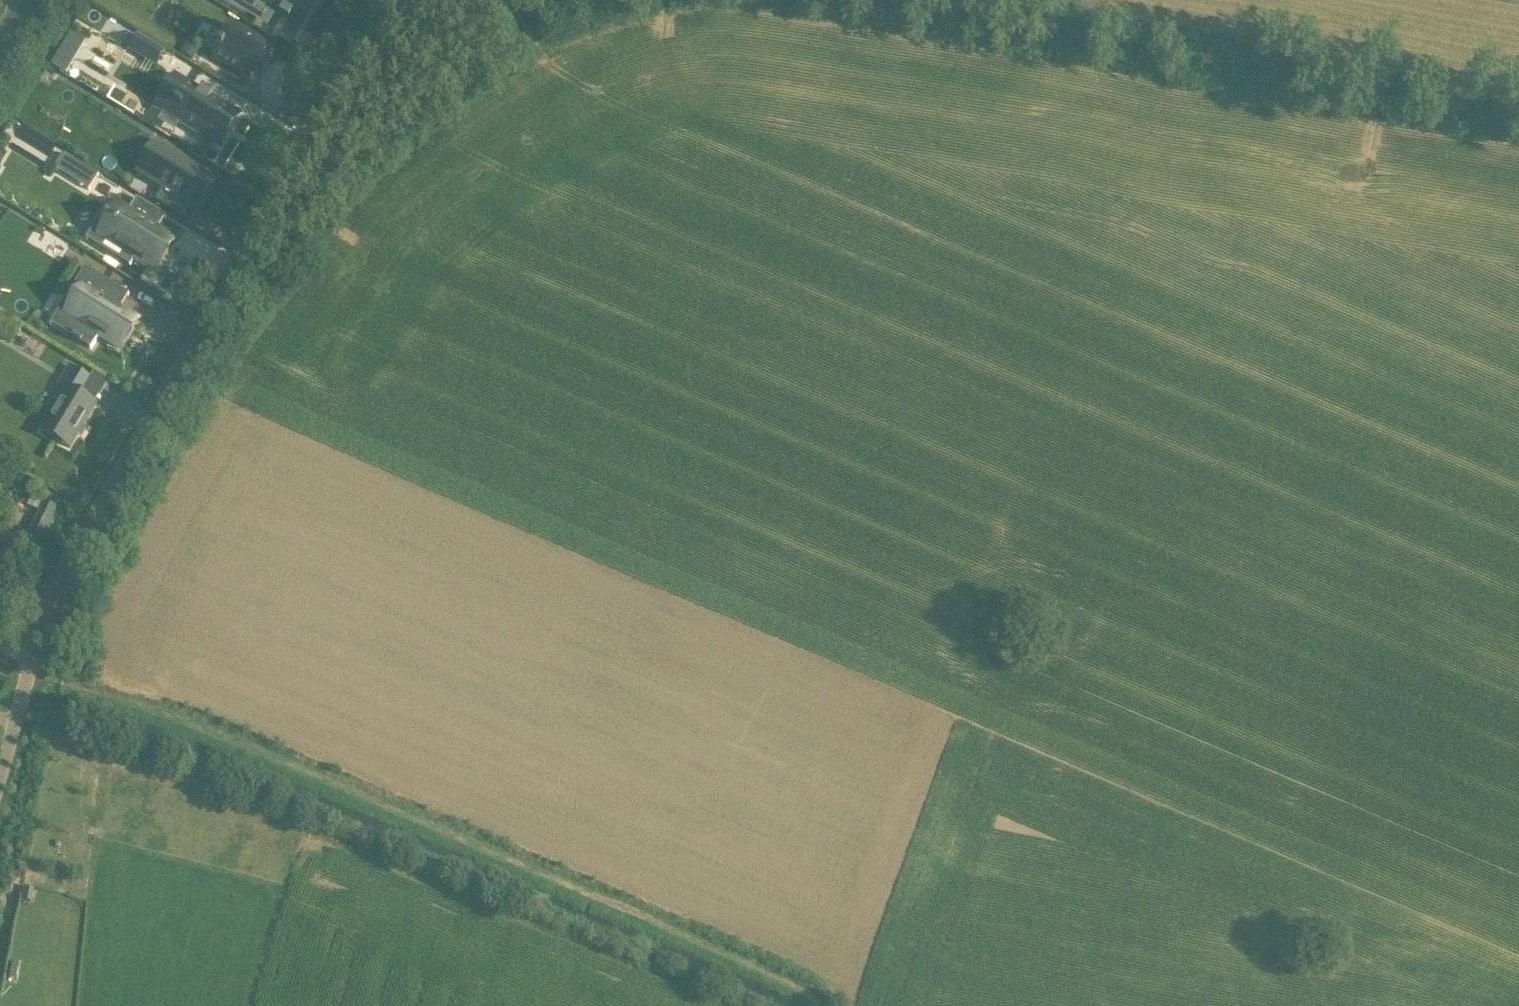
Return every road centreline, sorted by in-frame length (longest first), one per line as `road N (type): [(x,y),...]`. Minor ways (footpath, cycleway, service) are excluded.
road 1 (residential): [(0,774),(53,587),(418,0)]

